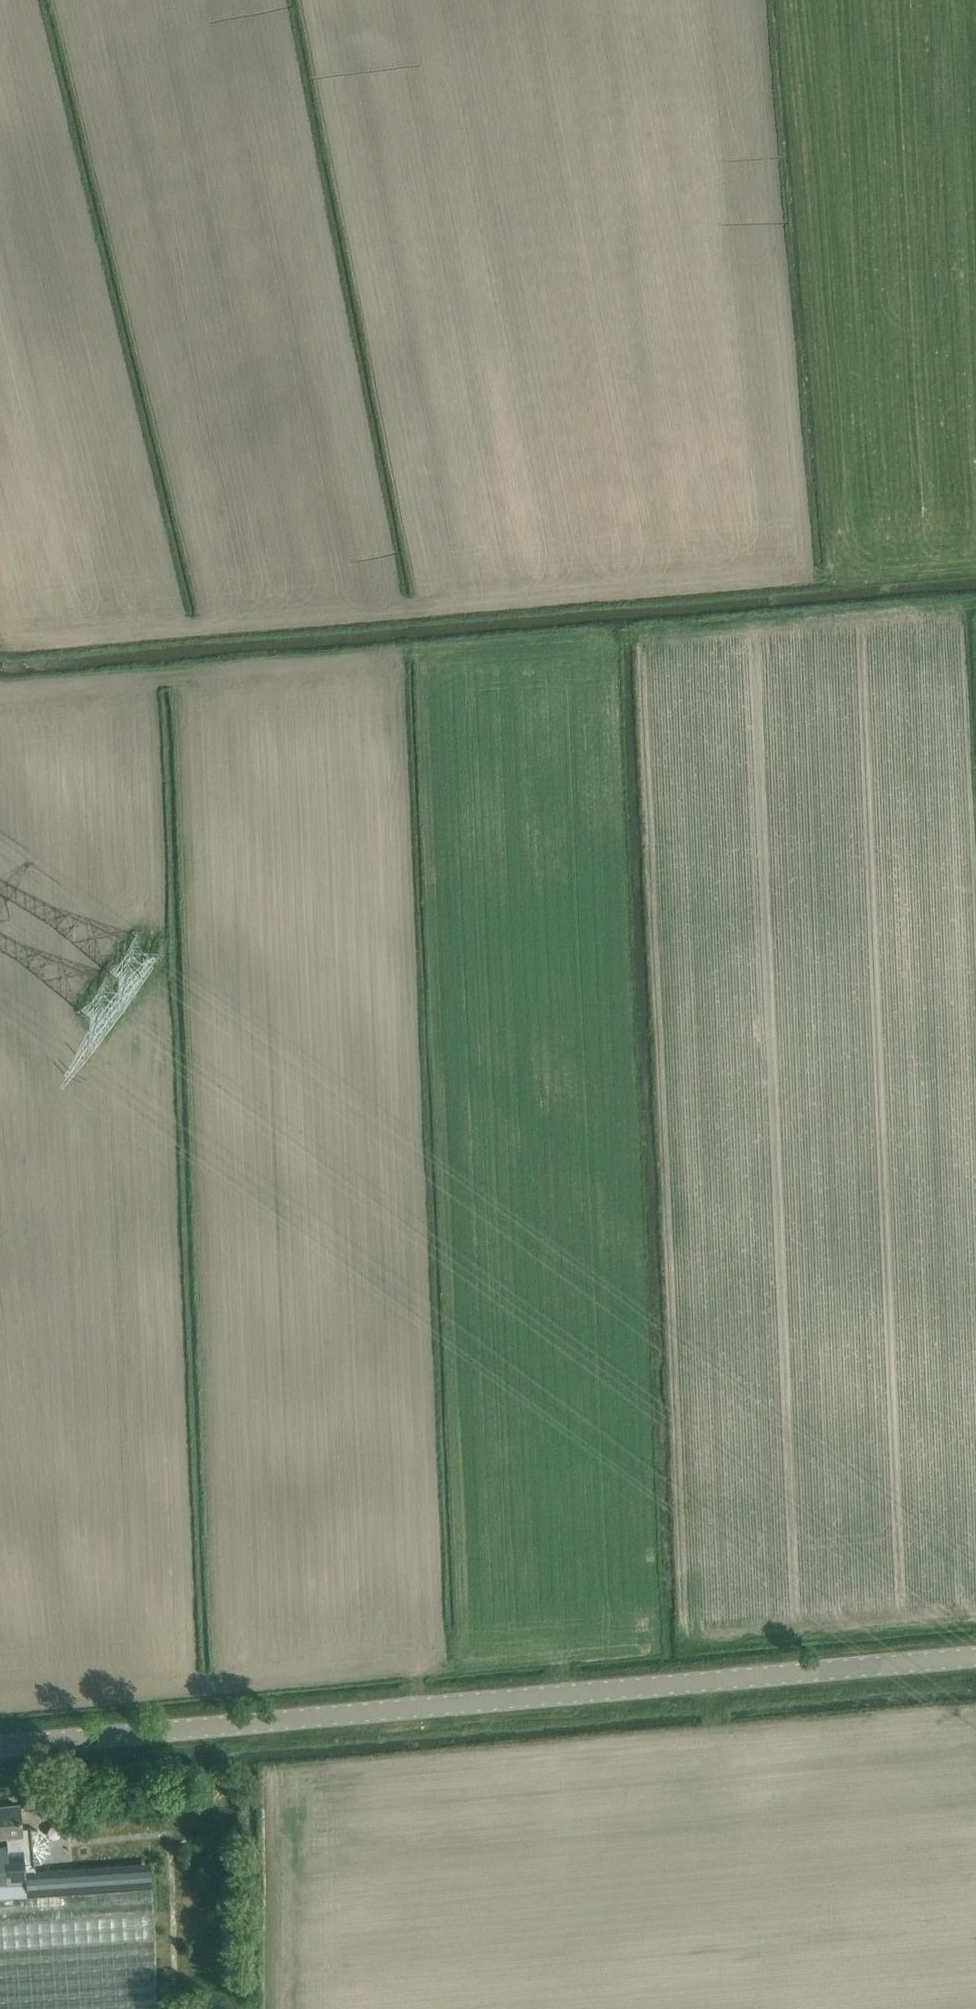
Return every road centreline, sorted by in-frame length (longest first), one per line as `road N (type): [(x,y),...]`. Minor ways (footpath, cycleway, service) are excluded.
road 1 (tertiary): [(0,1745),(975,1657)]

